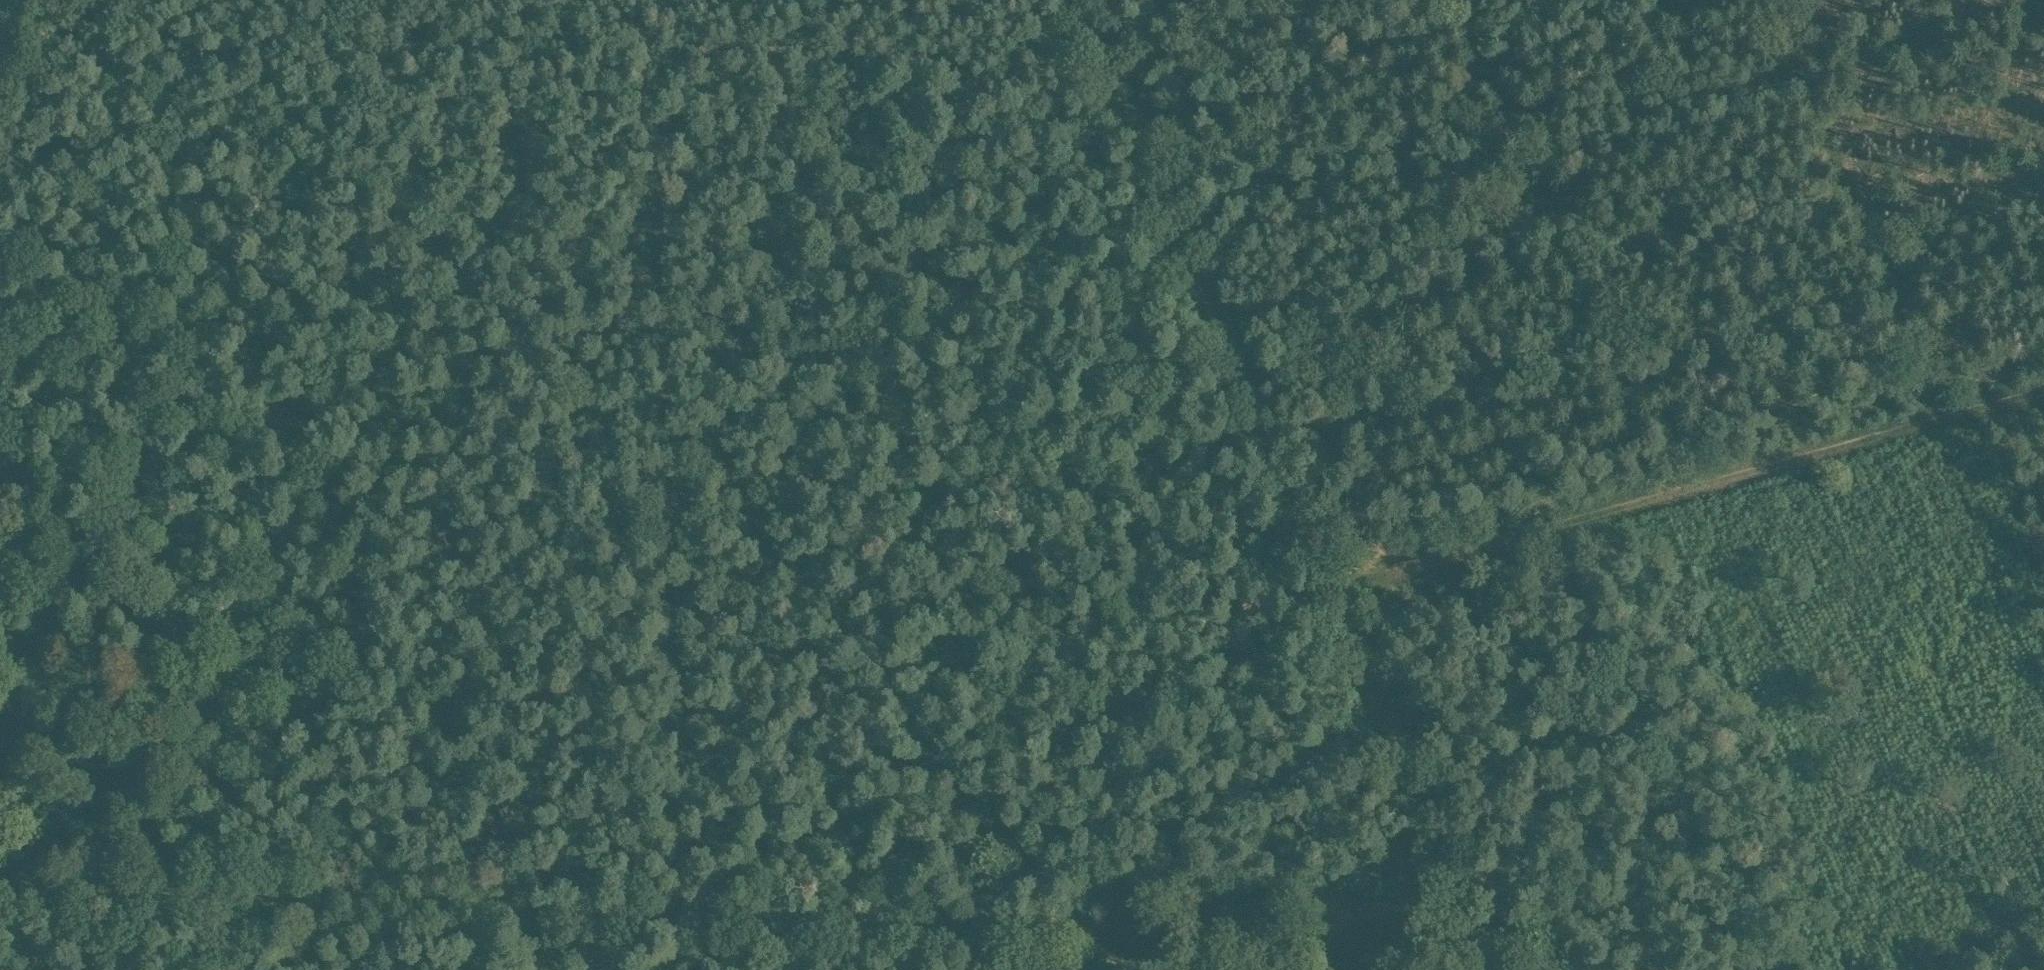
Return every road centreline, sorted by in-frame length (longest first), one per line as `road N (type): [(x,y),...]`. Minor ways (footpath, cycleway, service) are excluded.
road 1 (track): [(689,894),(671,842),(671,581),(648,57),(1109,70)]
road 2 (track): [(689,894),(1449,931)]
road 3 (track): [(689,894),(0,862)]
road 4 (track): [(1109,70),(1315,594)]
road 5 (track): [(2043,389),(1648,501)]
road 6 (track): [(1449,931),(1315,594)]
road 7 (track): [(1648,501),(1315,594)]

